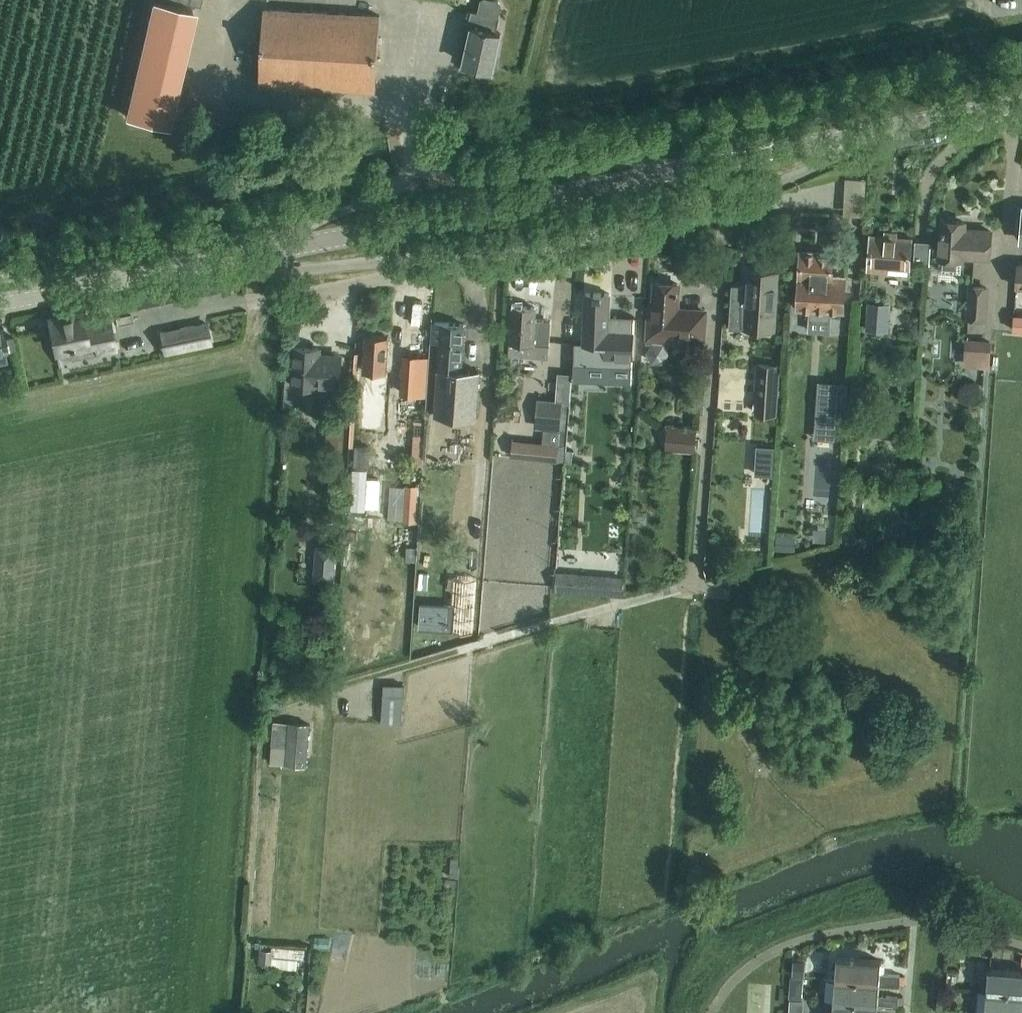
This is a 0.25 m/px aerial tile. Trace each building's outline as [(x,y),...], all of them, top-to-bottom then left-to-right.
[(192,8),(159,0),(153,0),(126,116),(165,125),(166,119),(192,8)] [(465,63),(464,69),(479,72),(480,67),(492,69),(501,31),(497,30),(503,4),(500,0),(481,0),(478,11),(472,10),(468,26),(473,27),(465,63)] [(375,89),(380,15),(264,7),(259,81),(375,89)] [(867,179),(845,178),(843,214),(865,215),(867,179)] [(942,220),(939,257),(938,271),(961,272),(962,255),(989,257),(991,230),(964,228),(965,221),(942,220)] [(868,271),(888,272),(908,274),(911,237),(897,236),(897,233),(886,232),(885,235),(871,234),(868,271)] [(931,241),(915,240),(914,265),(930,266),(931,241)] [(798,294),(798,309),(810,310),(809,332),(830,333),(831,311),(843,311),(845,278),(832,277),(833,255),(834,250),(830,250),(801,248),(800,254),(799,275),(798,294)] [(774,329),(775,311),(778,271),(747,269),(746,285),(733,284),(730,326),(774,329)] [(648,318),(647,342),(653,342),(647,352),(652,362),(663,362),(669,353),(664,343),(690,345),(690,342),(691,338),(703,339),(703,337),(705,310),(677,308),(678,284),(672,283),(655,282),(653,317),(652,319),(648,318)] [(986,288),(971,287),(969,315),(984,317),(986,288)] [(575,342),(573,380),(575,380),(632,382),(633,366),(634,328),(635,316),(609,315),(610,294),(586,293),(584,342),(575,342)] [(868,300),(866,329),(887,331),(889,301),(868,300)] [(514,307),(511,353),(548,355),(550,320),(536,319),(536,308),(514,307)] [(81,309),(48,316),(55,351),(97,343),(98,352),(114,349),(107,314),(83,319),(81,309)] [(1014,314),(1013,330),(1021,331),(1021,314),(1014,314)] [(434,323),(433,342),(440,343),(435,416),(476,418),(479,369),(461,368),(464,325),(434,323)] [(206,324),(161,333),(165,353),(210,343),(206,324)] [(367,334),(364,373),(385,374),(388,335),(367,334)] [(14,335),(6,337),(9,349),(16,347),(14,335)] [(992,340),(966,338),(964,365),(990,367),(992,340)] [(319,354),(319,349),(296,347),(294,384),(341,387),(342,356),(319,354)] [(404,353),(401,393),(427,395),(430,355),(404,353)] [(778,365),(758,363),(754,413),(775,415),(778,365)] [(537,397),(534,427),(544,428),(542,442),(566,444),(571,400),(572,373),(558,372),(556,399),(537,397)] [(816,416),(815,439),(846,440),(847,417),(847,413),(848,383),(818,381),(816,416)] [(353,401),(350,446),(355,446),(358,401),(353,401)] [(346,422),(328,420),(327,449),(330,450),(329,456),(341,457),(341,450),(344,451),(346,422)] [(667,447),(693,449),(694,428),(669,426),(667,447)] [(424,435),(414,435),(412,465),(423,466),(424,435)] [(513,439),(511,457),(564,462),(564,461),(566,450),(566,444),(542,442),(513,439)] [(355,445),(354,465),(370,466),(371,446),(355,445)] [(772,476),(774,447),(757,445),(755,474),(772,476)] [(566,450),(564,461),(572,462),(573,450),(566,450)] [(353,469),(351,509),(366,510),(366,507),(367,478),(367,470),(353,469)] [(367,478),(366,507),(379,508),(380,479),(367,478)] [(404,519),(404,522),(419,523),(421,486),(406,485),(406,487),(406,489),(404,519)] [(390,486),(388,518),(404,519),(406,489),(406,487),(390,486)] [(646,512),(635,511),(634,518),(646,519),(646,512)] [(826,527),(814,527),(814,542),(826,542),(826,527)] [(795,535),(776,535),(776,551),(795,551),(795,535)] [(316,545),(314,580),(334,582),(337,547),(316,545)] [(408,546),(407,560),(417,561),(418,547),(408,546)] [(763,556),(751,555),(751,564),(763,565),(763,556)] [(556,571),(554,590),(594,593),(595,574),(556,571)] [(595,574),(594,593),(622,595),(623,576),(595,574)] [(422,604),(421,627),(474,630),(477,578),(454,576),(452,606),(422,604)] [(403,685),(384,684),(382,722),(401,723),(403,685)] [(307,766),(310,723),(289,722),(274,721),(272,745),(287,746),(285,764),(307,766)] [(272,745),(271,763),(285,764),(287,746),(272,745)] [(451,858),(450,876),(459,877),(460,865),(459,865),(459,858),(451,858)] [(332,938),(315,938),(315,948),(331,948),(332,938)] [(273,951),(260,950),(259,964),(272,965),(272,967),(298,969),(299,959),(306,960),(306,949),(274,947),(273,951)] [(836,957),(834,979),(879,983),(879,984),(905,986),(906,975),(879,973),(880,961),(836,957)] [(807,962),(796,962),(795,976),(806,976),(807,962)] [(448,965),(439,964),(438,976),(448,977),(448,965)] [(986,991),(1021,994),(1021,972),(988,969),(986,991)] [(794,978),(793,998),(805,999),(807,979),(794,978)] [(834,979),(833,1002),(878,1005),(877,1006),(897,1008),(904,1008),(905,997),(878,995),(878,984),(879,984),(879,983),(834,979)] [(984,1012),(1021,1012),(1021,994),(986,991),(984,1012)] [(792,1012),(804,1012),(805,1001),(793,1000),(792,1012)] [(832,1012),(876,1012),(877,1006),(878,1005),(833,1002),(832,1012)]
